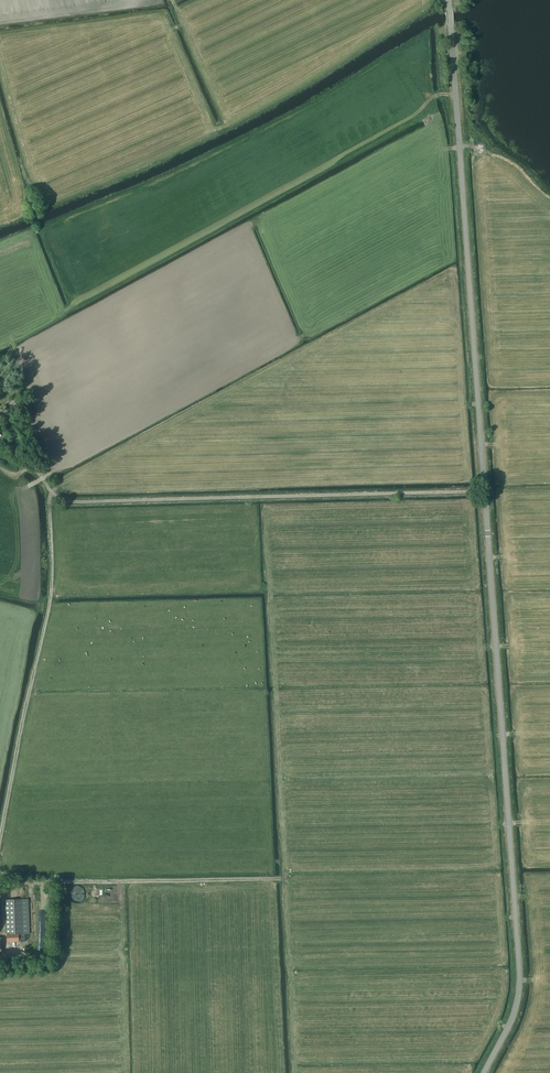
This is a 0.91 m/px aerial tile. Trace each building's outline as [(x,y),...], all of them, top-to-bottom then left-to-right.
[(23,409),(18,400),(13,402),(18,412),(23,409)] [(85,896),(85,894),(85,893),(85,891),(84,890),(84,889),(83,888),(82,887),(80,886),(79,886),(78,885),(76,885),(75,885),(74,886),(72,886),(71,887),(70,888),(69,889),(69,890),(68,891),(68,893),(68,894),(68,896),(68,897),(69,898),(70,899),(71,900),(72,901),(73,902),(74,902),(76,903),(77,903),(78,902),(80,902),(81,901),(82,900),(83,899),(84,898),(84,897),(85,896)] [(29,933),(28,899),(5,899),(6,941),(25,941),(24,933),(29,933)]
